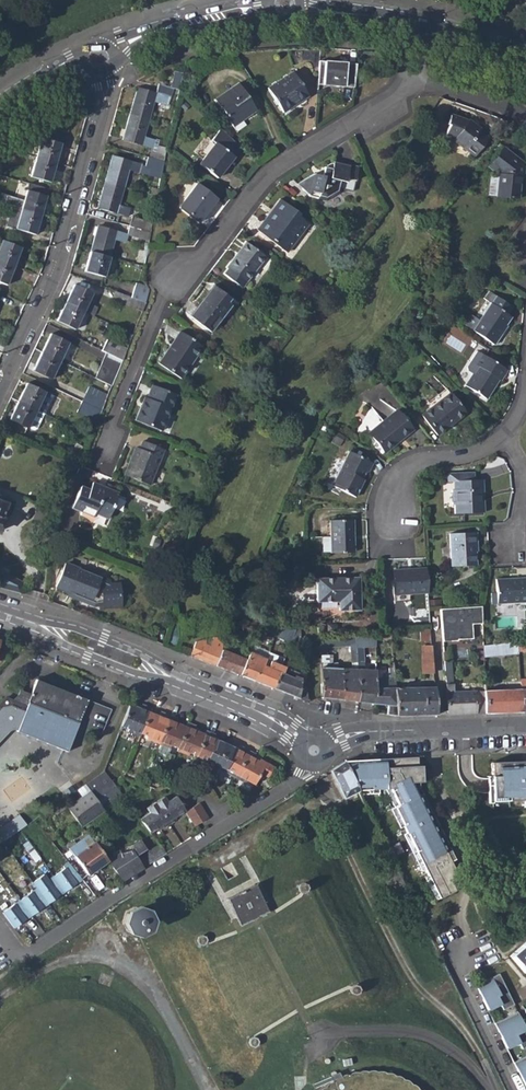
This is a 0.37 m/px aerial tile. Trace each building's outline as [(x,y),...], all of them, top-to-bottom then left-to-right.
[(323,85),(355,86),(356,63),(324,62),(323,85)] [(268,88),(283,113),(295,105),(294,103),(307,94),(293,72),(268,88)] [(129,114),(148,119),(153,101),(165,104),(167,96),(170,97),(172,88),(157,84),(155,93),(139,88),(135,100),(133,100),(129,114)] [(256,113),(247,99),(244,102),(241,97),(244,95),(237,84),(214,100),(232,129),(256,113)] [(454,137),(475,154),(489,136),(480,128),(481,127),(470,117),(452,112),(448,122),(450,122),(447,131),(456,135),(454,137)] [(124,140),(152,147),(154,140),(142,137),(148,119),(129,114),(126,127),(128,128),(124,140)] [(36,157),(56,163),(62,143),(64,143),(67,135),(51,130),(48,139),(42,137),(36,157)] [(202,166),(220,180),(237,158),(243,150),(223,131),(213,141),(218,146),(202,166)] [(496,193),(518,195),(520,174),(524,175),(525,162),(503,145),(489,164),(498,171),(496,193)] [(151,151),(149,158),(163,162),(166,149),(157,146),(156,153),(151,151)] [(31,176),(51,182),(56,163),(36,157),(31,176)] [(104,182),(124,188),(129,170),(139,173),(141,166),(114,158),(111,170),(108,169),(104,182)] [(148,175),(160,178),(163,162),(149,158),(148,158),(145,167),(150,168),(148,175)] [(309,200),(329,204),(341,196),(343,186),(348,187),(349,183),(358,185),(361,172),(352,170),(352,168),(336,163),(335,166),(333,166),(328,169),(328,171),(325,170),(323,180),(315,177),(299,188),(309,200)] [(100,209),(127,216),(129,209),(119,206),(124,188),(104,182),(100,196),(103,197),(100,209)] [(182,210),(201,225),(220,202),(199,185),(187,201),(188,202),(182,210)] [(0,190),(0,191),(0,204),(4,205),(7,195),(9,196),(10,193),(1,190),(0,190)] [(21,210),(42,216),(47,196),(27,190),(24,200),(9,196),(7,195),(4,205),(13,208),(21,210)] [(259,234),(288,257),(308,229),(299,221),(301,219),(282,204),(259,234)] [(7,227),(36,235),(42,216),(21,210),(13,208),(7,227)] [(134,228),(150,232),(151,224),(132,218),(129,226),(134,228)] [(89,251),(109,257),(113,238),(124,241),(126,234),(99,226),(95,239),(93,238),(89,251)] [(150,232),(134,228),(132,235),(149,240),(150,232)] [(14,266),(21,248),(1,241),(0,243),(0,261),(14,266)] [(134,264),(144,266),(147,251),(148,244),(140,242),(134,264)] [(226,279),(243,292),(267,261),(248,247),(228,272),(229,273),(226,279)] [(84,271),(103,276),(109,257),(89,251),(84,271)] [(7,285),(14,266),(0,261),(0,283),(7,285)] [(73,285),(65,304),(83,312),(92,293),(73,285)] [(136,286),(132,298),(146,304),(149,297),(147,289),(136,286)] [(474,329),(495,342),(503,330),(502,329),(511,314),(506,311),(512,303),(489,289),(484,297),(491,302),(474,329)] [(192,320),(209,334),(221,319),(224,321),(232,310),(228,307),(231,303),(214,290),(203,303),(204,304),(192,320)] [(111,300),(143,313),(146,304),(132,298),(115,292),(111,300)] [(55,322),(74,331),(83,312),(65,304),(65,303),(55,322)] [(41,352),(60,361),(68,341),(49,333),(41,352)] [(158,366),(181,382),(203,351),(180,335),(158,366)] [(106,353),(122,361),(127,351),(106,341),(101,350),(106,353)] [(507,368),(477,349),(467,364),(467,368),(472,371),(465,383),(485,397),(498,377),(500,378),(507,368)] [(32,370),(51,379),(60,361),(41,352),(32,370)] [(122,361),(106,353),(95,377),(112,386),(122,361)] [(17,401),(36,409),(44,392),(45,391),(26,382),(17,401)] [(419,410),(438,433),(465,411),(446,387),(419,410)] [(108,395),(92,388),(84,402),(101,410),(108,395)] [(135,423),(162,434),(177,399),(152,388),(146,402),(144,401),(135,423)] [(52,396),(44,392),(36,409),(44,413),(52,396)] [(28,428),(28,427),(36,409),(17,401),(9,419),(28,428)] [(77,410),(97,420),(101,410),(84,402),(81,401),(77,410)] [(370,428),(384,449),(414,428),(399,408),(370,428)] [(44,413),(36,409),(28,427),(36,430),(44,413)] [(80,440),(88,443),(90,436),(84,433),(80,440)] [(69,456),(80,461),(86,448),(75,443),(69,456)] [(125,476),(149,487),(163,452),(143,443),(139,451),(136,450),(125,476)] [(333,485),(357,495),(361,485),(359,484),(366,470),(368,471),(372,461),(349,450),(333,485)] [(451,507),(452,516),(482,514),(480,482),(472,482),(472,474),(445,475),(445,484),(453,483),(454,492),(448,492),(449,507),(451,507)] [(91,518),(92,515),(94,512),(107,517),(116,495),(90,484),(86,491),(78,488),(69,509),(91,518)] [(105,521),(107,517),(94,512),(92,515),(105,521)] [(325,536),(325,554),(357,553),(356,520),(332,521),(332,536),(325,536)] [(476,566),(475,554),(474,544),(477,544),(476,534),(449,536),(451,567),(476,566)] [(65,565),(56,587),(69,592),(74,594),(72,597),(96,607),(103,605),(104,610),(122,607),(120,594),(117,594),(116,586),(108,586),(107,582),(97,578),(96,580),(77,572),(78,570),(65,565)] [(393,571),(394,595),(428,592),(426,569),(393,571)] [(97,578),(78,570),(77,572),(96,580),(97,578)] [(21,593),(24,580),(0,574),(0,588),(21,593)] [(341,601),(342,611),(363,610),(363,577),(320,578),(321,602),(341,601)] [(497,604),(525,603),(525,578),(496,580),(497,593),(497,604)] [(67,596),(69,592),(56,587),(54,591),(67,596)] [(481,606),(440,608),(441,617),(443,641),(473,639),(472,624),(482,623),(481,606)] [(272,631),(275,630),(286,630),(286,622),(271,625),(272,631)] [(274,637),(290,643),(295,629),(286,630),(275,630),(274,637)] [(288,649),(294,651),(298,641),(298,639),(301,638),(299,629),(295,629),(290,643),(288,649)] [(421,631),(421,642),(432,641),(431,630),(421,631)] [(359,702),(376,705),(377,687),(376,662),(364,662),(363,646),(376,645),(376,634),(355,635),(356,659),(357,668),(359,702)] [(190,655),(216,666),(225,641),(214,637),(211,643),(203,640),(195,641),(190,655)] [(216,666),(240,675),(251,648),(244,645),(239,655),(229,651),(231,645),(225,641),(216,666)] [(254,641),(251,648),(268,654),(270,647),(254,641)] [(484,669),(484,681),(490,681),(490,656),(519,655),(519,653),(518,644),(483,645),(483,650),(484,660),(484,669)] [(266,660),(268,654),(251,648),(240,675),(261,683),(266,667),(264,666),(266,660)] [(422,655),(423,672),(425,673),(434,673),(433,654),(424,654),(422,655)] [(359,702),(357,668),(337,669),(337,663),(331,663),(331,655),(319,656),(321,697),(359,702)] [(282,666),(266,660),(264,666),(266,667),(261,683),(273,688),(279,673),(283,674),(286,668),(282,666)] [(305,675),(286,668),(283,674),(279,673),(273,688),(305,701),(308,700),(305,675)] [(445,670),(448,715),(485,713),(484,691),(475,692),(475,683),(453,684),(453,679),(451,679),(451,670),(445,670)] [(376,705),(397,708),(396,689),(395,676),(394,672),(390,672),(390,678),(384,678),(385,688),(377,687),(376,705)] [(56,747),(55,748),(66,752),(81,715),(92,720),(94,714),(106,719),(109,711),(36,681),(25,707),(5,697),(0,703),(0,740),(8,733),(13,731),(56,747)] [(398,717),(438,715),(436,687),(396,689),(397,708),(398,717)] [(522,690),(522,689),(484,691),(485,713),(523,712),(522,690)] [(243,778),(251,783),(258,772),(266,776),(272,765),(259,758),(260,756),(239,745),(237,750),(213,739),(214,734),(205,731),(203,735),(193,731),(194,726),(186,723),(184,727),(175,724),(177,719),(159,712),(157,717),(148,713),(150,709),(140,705),(139,710),(129,706),(120,728),(127,731),(127,733),(138,738),(139,736),(145,738),(144,740),(168,749),(169,747),(176,749),(175,752),(187,756),(187,754),(195,757),(194,760),(205,764),(206,761),(214,765),(220,769),(219,771),(230,777),(232,775),(242,781),(243,778)] [(416,757),(343,762),(357,791),(389,789),(397,806),(393,808),(439,899),(454,891),(451,885),(459,881),(450,862),(446,855),(450,853),(418,787),(416,757)] [(329,771),(343,798),(357,791),(343,762),(329,771)] [(490,763),(490,776),(492,802),(508,801),(524,801),(525,801),(525,766),(523,766),(522,762),(490,763)] [(82,827),(104,811),(95,799),(102,794),(101,792),(106,791),(109,801),(119,800),(123,797),(103,772),(78,789),(77,791),(81,797),(66,808),(82,827)] [(140,819),(151,832),(162,825),(164,828),(174,821),(173,818),(184,810),(175,796),(167,801),(163,797),(146,808),(150,813),(140,819)] [(44,822),(66,808),(61,801),(39,816),(44,822)] [(187,813),(195,826),(209,817),(199,803),(188,811),(187,813)] [(364,822),(375,844),(382,840),(371,818),(364,822)] [(67,863),(81,881),(108,860),(88,834),(68,849),(70,852),(62,858),(67,863)] [(123,881),(144,867),(136,855),(146,848),(140,840),(133,844),(132,849),(129,851),(120,852),(121,856),(117,858),(115,855),(108,861),(123,881)] [(374,844),(385,866),(393,862),(382,840),(375,844),(374,844)] [(143,855),(149,864),(166,853),(160,845),(143,855)] [(384,867),(390,880),(399,875),(393,862),(385,866),(384,867)] [(14,931),(20,926),(20,923),(27,919),(29,920),(81,881),(67,863),(62,867),(63,870),(47,881),(43,876),(33,884),(36,890),(2,915),(14,931)] [(297,892),(301,893),(305,892),(305,888),(304,884),(300,883),(297,885),(295,888),(297,892)] [(225,899),(238,926),(265,912),(252,885),(225,899)] [(126,930),(135,933),(143,929),(146,920),(142,913),(133,909),(125,914),(122,922),(126,930)] [(197,943),(200,945),(204,943),(205,939),(203,936),(200,934),(196,936),(195,939),(197,943)] [(524,973),(525,971),(525,942),(509,957),(524,973)] [(497,974),(474,985),(486,1010),(499,1004),(502,1010),(512,1005),(497,974)] [(349,992),(353,993),(356,991),(357,987),(356,984),(352,983),(348,984),(347,988),(349,992)] [(493,1023),(505,1048),(518,1042),(521,1049),(525,1047),(525,1033),(516,1012),(493,1023)] [(249,1044),(252,1045),(255,1044),(257,1040),(255,1037),(251,1035),(248,1037),(247,1040),(249,1044)] [(512,1063),(524,1087),(525,1087),(525,1056),(512,1063)] [(417,1086),(404,1077),(390,1071),(375,1068),(360,1069),(344,1073),(329,1081),(318,1089),(421,1089),(417,1086)]
